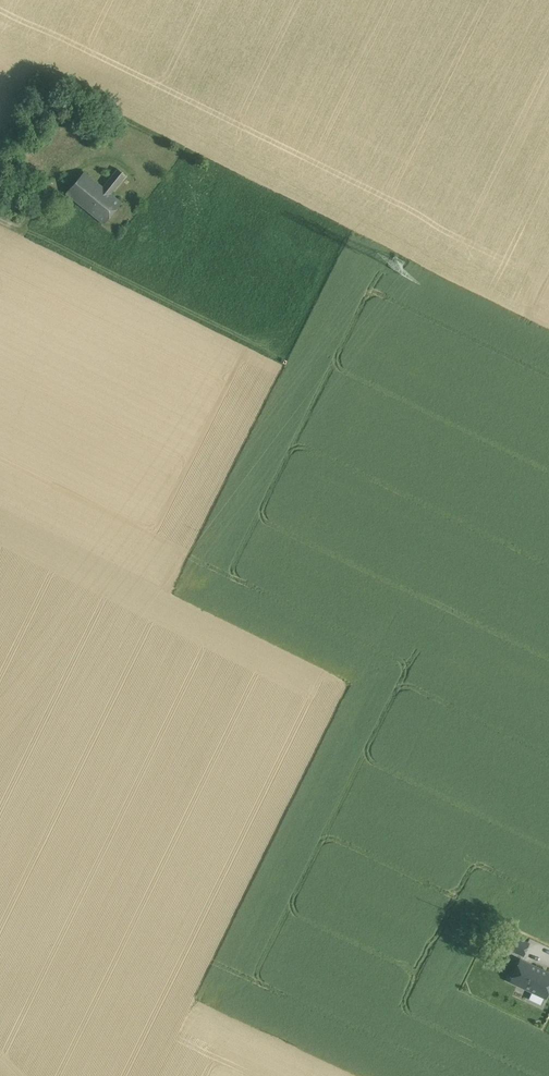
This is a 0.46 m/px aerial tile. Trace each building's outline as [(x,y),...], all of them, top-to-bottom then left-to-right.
[(118,168),(103,187),(106,189),(110,193),(125,175),(118,168)] [(103,187),(84,171),(65,193),(88,211),(106,189),(103,187)] [(106,189),(88,211),(103,224),(121,202),(110,193),(106,189)] [(528,940),(510,933),(505,946),(523,953),(528,940)] [(510,980),(545,997),(548,989),(548,973),(520,959),(510,980)]
